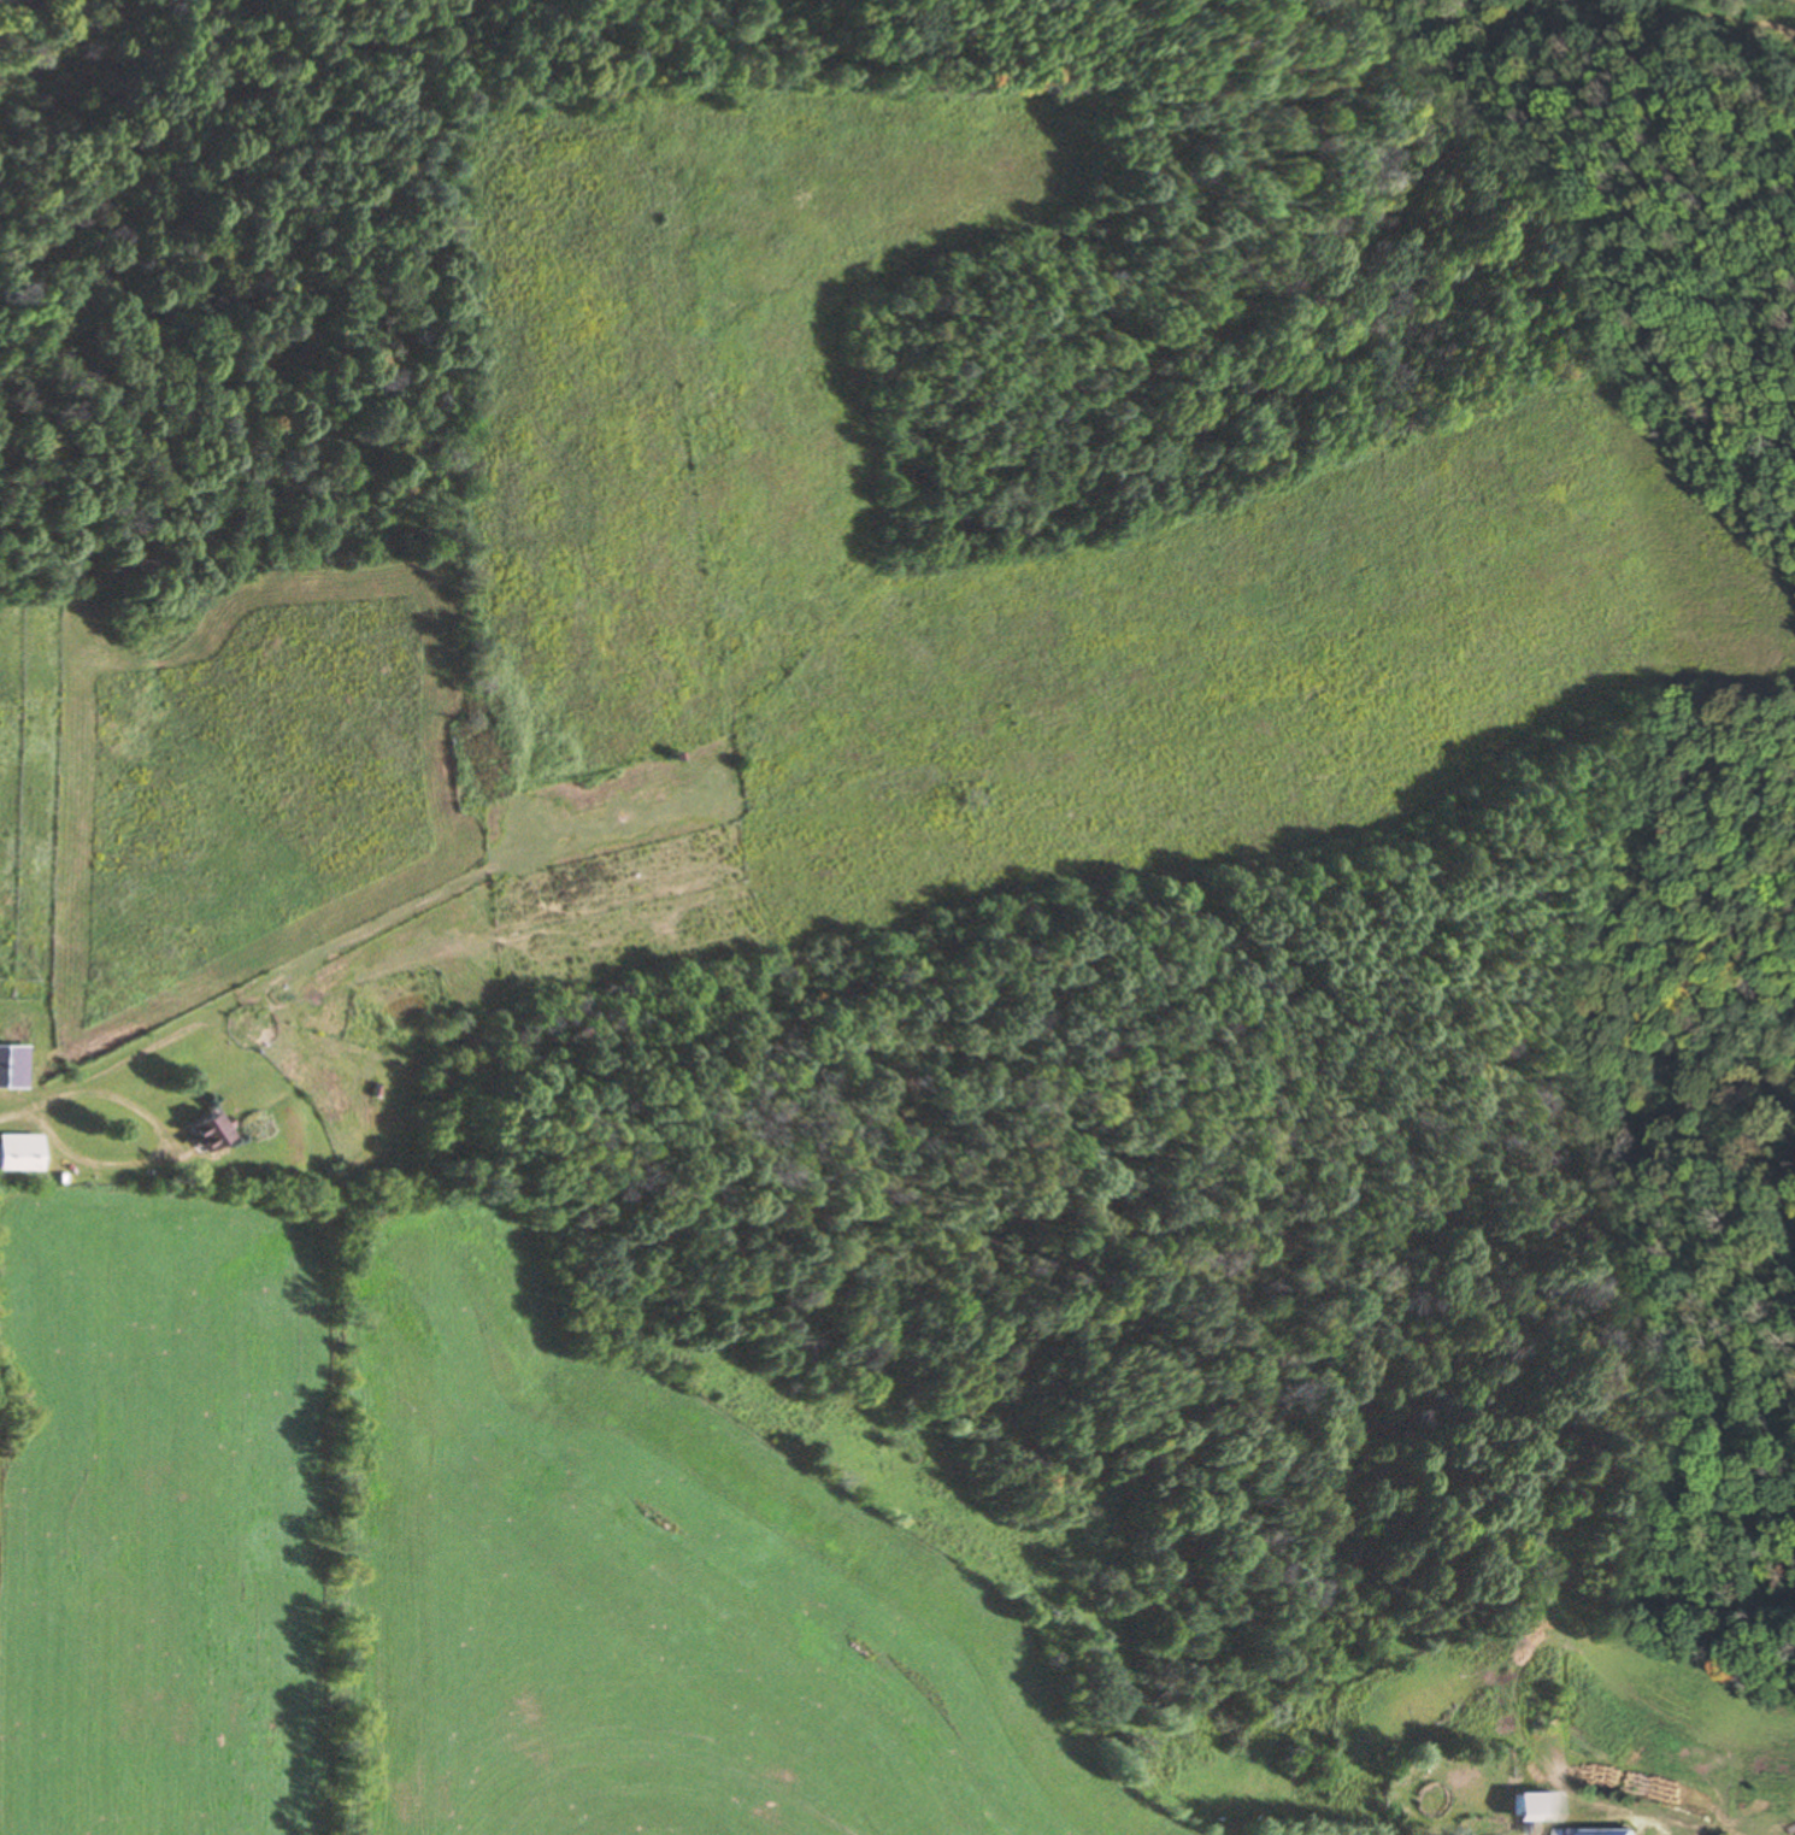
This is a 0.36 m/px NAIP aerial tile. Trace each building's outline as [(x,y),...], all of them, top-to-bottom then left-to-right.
[(22,1045),(0,1045),(0,1089),(22,1089),(22,1045)] [(182,1127),(197,1154),(222,1141),(208,1113),(182,1127)] [(0,1135),(0,1172),(36,1172),(36,1135),(0,1135)] [(1510,1794),(1510,1823),(1550,1823),(1550,1794),(1510,1794)]
